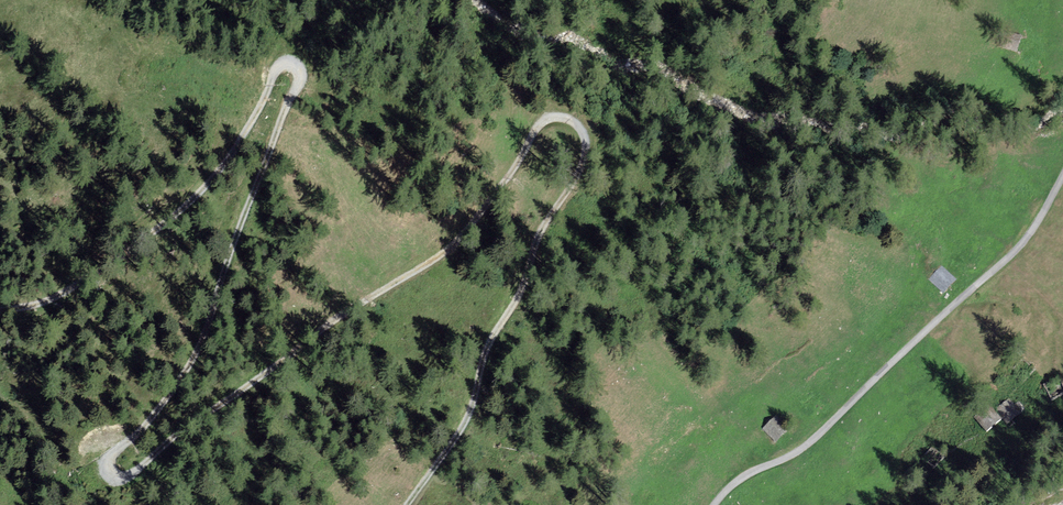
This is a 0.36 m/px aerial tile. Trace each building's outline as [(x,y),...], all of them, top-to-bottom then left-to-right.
[(1022,35),(1004,29),(999,46),(1017,52),(1022,35)] [(944,293),(956,279),(941,265),(928,279),(944,293)] [(1035,369),(1024,359),(1014,369),(1026,379),(1035,369)] [(1045,384),(1052,399),(1062,394),(1062,382),(1060,377),(1045,384)] [(995,410),(1008,424),(1021,412),(1009,398),(995,410)] [(986,431),(1001,418),(989,404),(974,416),(986,431)] [(763,428),(775,442),(789,430),(776,416),(763,428)] [(945,456),(932,445),(922,457),(935,468),(945,456)]
